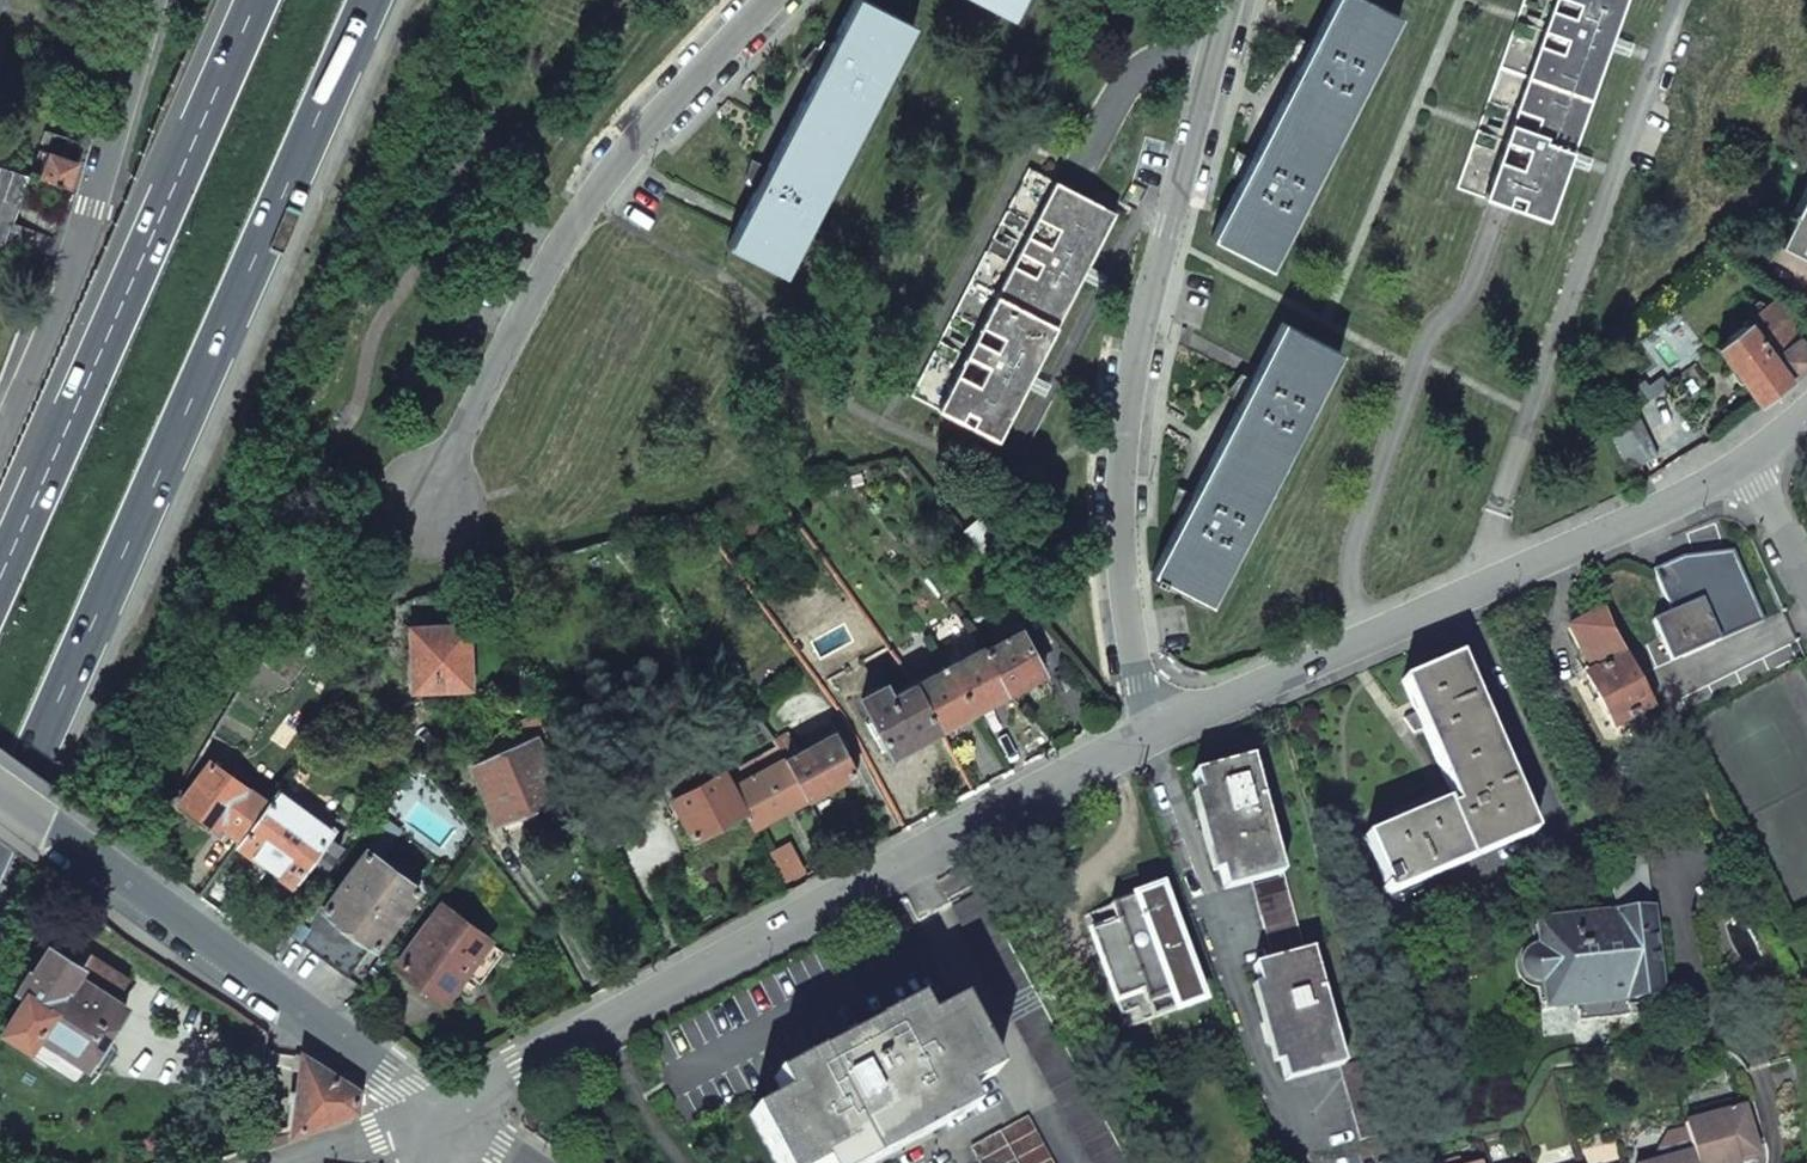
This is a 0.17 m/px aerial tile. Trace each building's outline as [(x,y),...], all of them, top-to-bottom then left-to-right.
[(783,276),(913,26),(863,0),(854,0),(825,55),(815,49),(803,65),(816,71),(765,172),(751,165),(746,183),(757,188),(726,246),(783,276)] [(1010,19),(1020,0),(973,0),(1010,19)] [(1268,268),(1398,17),(1363,0),(1334,0),(1310,47),(1300,41),(1288,56),(1302,63),(1250,164),(1236,157),(1231,174),(1241,180),(1214,240),(1268,268)] [(1544,27),(1482,198),(1505,206),(1547,221),(1570,157),(1610,44),(1626,0),(1553,0),(1544,27)] [(43,131),(29,175),(30,176),(69,189),(84,144),(43,131)] [(30,176),(29,175),(0,166),(0,262),(30,176)] [(909,396),(997,441),(1115,213),(1027,168),(909,396)] [(1786,250),(1806,260),(1806,209),(1786,250)] [(1716,348),(1758,405),(1806,369),(1806,349),(1771,302),(1765,307),(1757,303),(1748,309),(1750,318),(1743,324),(1745,326),(1716,348)] [(1163,579),(1209,603),(1234,556),(1339,353),(1282,324),(1251,381),(1241,376),(1229,391),(1242,399),(1191,499),(1177,492),(1172,510),(1182,516),(1152,574),(1154,575),(1152,580),(1161,584),(1163,579)] [(1657,456),(1639,418),(1608,437),(1625,475),(1630,472),(1640,466),(1657,456)] [(1640,466),(1630,472),(1637,487),(1647,480),(1640,466)] [(965,530),(987,557),(1011,538),(987,511),(965,530)] [(1652,571),(1671,613),(1652,621),(1670,663),(1763,622),(1732,552),(1728,552),(1728,551),(1681,557),(1661,565),(1660,565),(1652,571)] [(1583,678),(1612,730),(1652,708),(1610,631),(1603,611),(1567,630),(1590,674),(1583,678)] [(408,627),(411,692),(471,690),(468,625),(408,627)] [(1020,631),(984,651),(1007,693),(1042,674),(1020,631)] [(982,648),(948,666),(972,711),(1007,693),(984,651),(982,648)] [(1389,895),(1534,833),(1459,657),(1401,682),(1415,714),(1409,716),(1402,720),(1413,734),(1422,730),(1446,787),(1438,791),(1392,811),(1395,816),(1398,823),(1364,838),(1386,888),(1382,889),(1385,895),(1388,894),(1389,895)] [(948,666),(914,684),(938,729),(972,711),(948,666)] [(885,686),(861,698),(890,755),(938,729),(914,684),(890,697),(885,686)] [(500,732),(509,749),(533,739),(537,747),(557,739),(540,709),(500,732)] [(500,732),(466,752),(471,766),(509,749),(500,732)] [(788,733),(773,740),(785,758),(807,799),(855,774),(833,733),(798,752),(788,733)] [(509,749),(471,766),(497,823),(558,795),(537,747),(533,739),(509,749)] [(741,812),(751,829),(755,827),(807,799),(785,758),(773,740),(721,769),(719,769),(741,812)] [(721,769),(708,745),(683,758),(689,770),(662,784),(691,838),(741,812),(719,769),(721,769)] [(1192,775),(1224,890),(1251,883),(1281,875),(1250,759),(1192,775)] [(208,761),(178,802),(222,834),(226,830),(239,839),(267,803),(208,761)] [(267,803),(239,839),(235,844),(290,885),(332,830),(277,789),(267,803)] [(1608,846),(1615,909),(1650,906),(1643,841),(1613,844),(1608,846)] [(365,849),(323,906),(321,908),(370,944),(374,947),(418,888),(365,849)] [(1251,883),(1272,960),(1304,952),(1282,874),(1281,875),(1251,883)] [(1083,916),(1126,1030),(1202,1001),(1159,888),(1083,916)] [(1092,1162),(1129,1162),(980,892),(952,907),(1092,1162)] [(313,898),(287,933),(346,978),(370,944),(321,908),(323,906),(313,898)] [(440,907),(397,965),(444,999),(487,941),(440,907)] [(1543,983),(1545,1007),(1574,1004),(1625,999),(1659,995),(1651,911),(1536,923),(1539,948),(1534,948),(1531,949),(1526,953),(1526,954),(1521,959),(1521,962),(1521,970),(1522,974),(1526,978),(1530,981),(1537,983),(1543,983)] [(28,970),(16,989),(24,994),(0,1029),(28,1047),(30,1046),(76,1075),(83,1064),(87,1067),(88,1066),(97,1070),(114,1047),(104,1040),(112,1028),(109,1027),(122,1006),(116,1002),(122,992),(120,991),(128,980),(84,951),(76,964),(47,946),(30,972),(28,970)] [(1253,966),(1284,1081),(1339,1066),(1342,1065),(1310,950),(1304,952),(1272,960),(1253,966)] [(1625,999),(1574,1004),(1576,1024),(1627,1019),(1625,999)] [(973,1110),(963,1092),(996,1074),(958,1004),(925,1021),(920,1012),(879,1034),(875,1027),(815,1059),(819,1066),(777,1088),(782,1098),(749,1116),(775,1162),(875,1162),(973,1110)] [(358,1091),(302,1055),(297,1091),(291,1135),(355,1111),(358,1091)] [(1339,1066),(1359,1141),(1393,1132),(1372,1057),(1342,1065),(1339,1066)] [(291,1135),(297,1091),(290,1090),(283,1137),(291,1135)] [(1738,1100),(1694,1111),(1696,1120),(1698,1120),(1740,1109),(1738,1100)] [(1698,1120),(1696,1120),(1684,1123),(1690,1146),(1692,1155),(1695,1162),(1739,1162),(1738,1160),(1757,1155),(1743,1108),(1740,1109),(1698,1120)] [(979,1162),(1051,1162),(1026,1117),(971,1148),(979,1162)] [(1692,1155),(1690,1146),(1645,1158),(1646,1162),(1661,1162),(1692,1155)] [(1692,1155),(1661,1162),(1695,1162),(1692,1155)]
